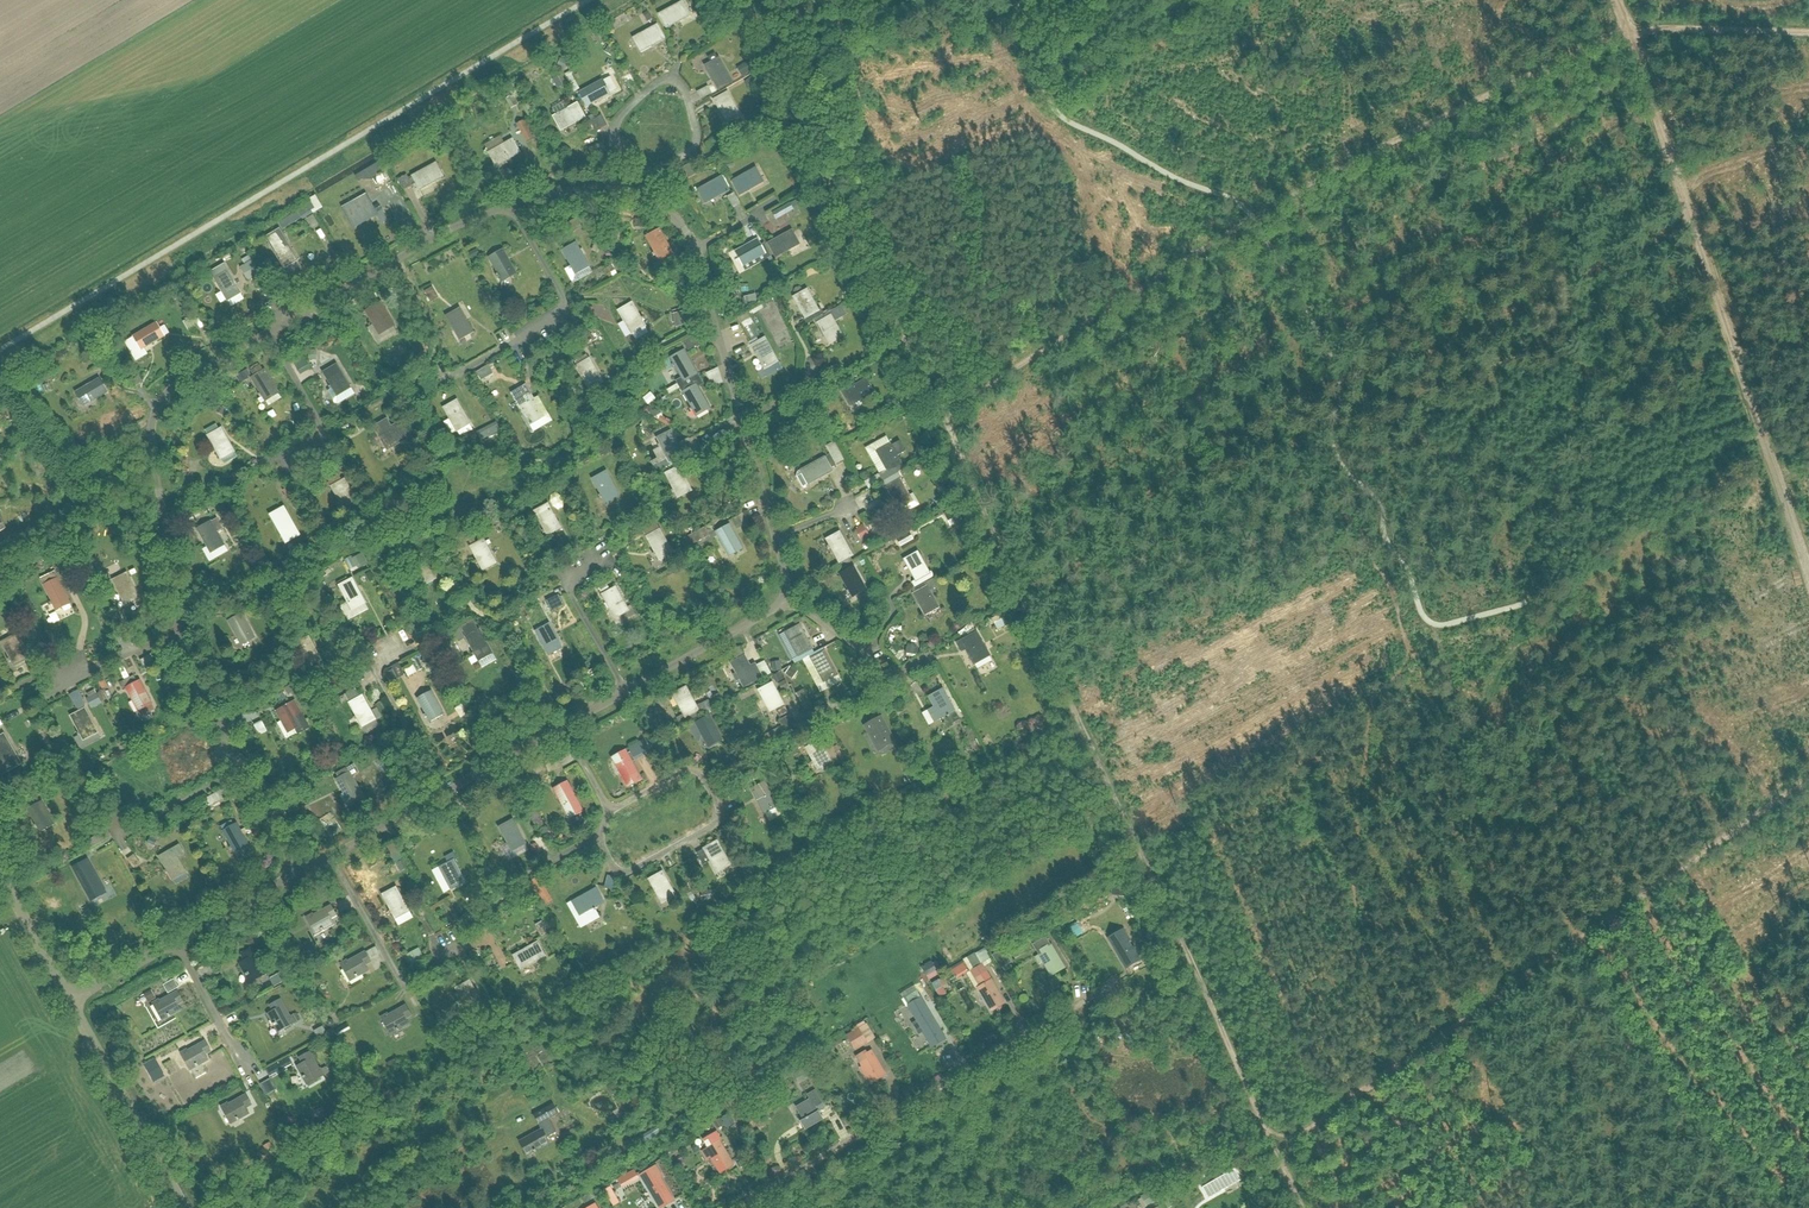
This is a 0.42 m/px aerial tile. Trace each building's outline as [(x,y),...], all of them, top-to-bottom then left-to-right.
[(667,28),(689,15),(682,3),(660,15),(667,28)] [(641,52),(664,40),(657,27),(634,40),(641,52)] [(718,90),(731,82),(719,60),(706,67),(718,90)] [(587,107),(610,95),(602,82),(580,94),(587,107)] [(704,95),(706,102),(717,98),(715,92),(704,95)] [(727,123),(740,116),(728,94),(715,101),(727,123)] [(561,131),(584,118),(577,105),(554,118),(561,131)] [(599,123),(605,130),(611,125),(604,118),(599,123)] [(497,167),(520,153),(513,141),(490,154),(497,167)] [(420,190),(444,177),(437,164),(413,177),(420,190)] [(694,167),(687,172),(695,183),(702,178),(694,167)] [(740,195),(762,182),(755,170),(733,182),(740,195)] [(706,204),(729,191),(722,178),(698,191),(706,204)] [(424,191),(429,199),(441,191),(436,184),(424,191)] [(353,196),(358,207),(364,204),(360,193),(353,196)] [(738,197),(733,200),(739,209),(744,205),(738,197)] [(724,201),(712,206),(714,212),(726,207),(724,201)] [(354,227),(376,215),(370,202),(347,215),(354,227)] [(288,232),(308,223),(301,210),(282,220),(288,232)] [(579,219),(568,226),(573,235),(584,228),(579,219)] [(660,261),(673,254),(660,231),(647,238),(655,253),(652,254),(654,257),(657,256),(660,261)] [(776,257),(799,244),(792,232),(769,245),(776,257)] [(285,269),(298,261),(284,238),(271,246),(285,269)] [(742,266),(765,254),(758,241),(735,254),(742,266)] [(577,274),(590,267),(577,244),(563,252),(572,267),(569,268),(571,271),(574,269),(577,274)] [(504,281),(517,274),(503,251),(490,259),(499,274),(497,275),(498,277),(501,276),(504,281)] [(228,301),(241,294),(228,271),(215,278),(228,301)] [(815,319),(823,315),(820,309),(818,310),(813,300),(807,290),(803,292),(799,295),(799,296),(800,298),(798,299),(795,300),(800,310),(805,319),(808,317),(810,316),(813,320),(815,319)] [(381,334),(394,327),(380,304),(368,312),(381,334)] [(642,322),(645,321),(643,318),(641,319),(632,304),(619,312),(632,334),(645,327),(642,322)] [(460,340),(473,333),(460,310),(447,317),(460,340)] [(680,328),(692,326),(689,312),(678,315),(680,328)] [(826,319),(823,315),(815,319),(822,331),(828,342),(830,340),(833,339),(835,341),(839,339),(843,337),(837,326),(831,316),(828,317),(826,319)] [(407,318),(405,330),(419,332),(420,320),(407,318)] [(749,326),(755,341),(762,338),(755,323),(749,326)] [(142,350),(164,337),(157,324),(134,337),(142,350)] [(765,369),(777,362),(765,340),(752,347),(765,369)] [(700,379),(685,351),(672,358),(675,364),(672,365),(674,368),(676,366),(682,377),(676,381),(681,389),(700,379)] [(590,389),(603,382),(590,360),(577,367),(590,389)] [(266,401),(279,393),(265,371),(264,372),(260,366),(259,367),(258,364),(251,369),(252,371),(251,372),(254,376),(251,378),(261,394),(259,396),(260,398),(263,397),(266,401)] [(338,396),(351,388),(337,365),(324,373),(332,386),(330,387),(331,390),(334,389),(338,396)] [(497,365),(488,368),(493,385),(502,382),(497,365)] [(305,376),(306,382),(315,380),(314,374),(305,376)] [(85,406),(107,393),(100,379),(77,393),(85,406)] [(703,384),(700,379),(681,389),(692,408),(689,409),(691,412),(694,411),(697,416),(710,408),(697,387),(703,384)] [(850,406),(873,394),(866,381),(843,394),(850,406)] [(544,417),(530,394),(528,396),(524,389),(515,394),(519,401),(517,402),(531,425),(544,417)] [(648,395),(644,398),(648,404),(653,400),(648,395)] [(457,431),(470,424),(457,402),(445,409),(457,431)] [(388,451),(410,437),(401,422),(392,428),(387,420),(374,428),(388,451)] [(222,460),(235,452),(222,429),(209,437),(222,460)] [(669,462),(683,456),(671,432),(658,439),(661,444),(658,446),(659,449),(662,447),(669,462)] [(839,443),(831,447),(840,466),(848,462),(839,443)] [(901,471),(905,469),(902,465),(896,455),(890,445),(884,449),(877,452),(883,462),(888,472),(884,474),(880,476),(884,482),(893,476),(898,473),(901,471)] [(830,454),(797,473),(796,477),(802,488),(832,471),(831,469),(837,466),(830,454)] [(678,498),(691,491),(680,468),(666,475),(674,490),(671,491),(673,494),(676,493),(678,498)] [(607,503),(620,496),(607,473),(593,480),(602,495),(599,497),(601,499),(604,497),(607,503)] [(899,479),(901,478),(898,473),(893,476),(884,482),(886,486),(892,496),(897,506),(904,502),(910,499),(905,489),(899,479)] [(922,475),(916,478),(921,488),(926,486),(922,475)] [(344,507),(357,500),(345,480),(332,487),(344,507)] [(548,535),(561,528),(548,505),(535,512),(545,530),(543,531),(544,534),(547,532),(548,535)] [(287,543),(299,536),(286,513),(273,521),(282,535),(279,537),(281,540),(284,538),(287,543)] [(212,552),(225,545),(211,522),(198,530),(207,546),(205,547),(206,549),(209,548),(212,552)] [(729,556),(742,549),(729,526),(716,533),(729,556)] [(660,561),(673,554),(660,530),(647,538),(655,553),(653,554),(655,557),(657,556),(660,561)] [(869,531),(860,533),(863,546),(872,544),(869,531)] [(839,564),(853,557),(839,533),(826,540),(830,546),(827,547),(828,550),(831,549),(839,564)] [(532,534),(528,541),(536,546),(540,539),(532,534)] [(484,570),(497,563),(484,540),(471,547),(478,560),(475,561),(477,564),(480,563),(484,570)] [(916,582),(929,574),(917,553),(904,561),(916,582)] [(427,584),(440,576),(427,554),(414,561),(423,576),(420,577),(422,580),(424,579),(427,584)] [(853,598),(866,590),(853,567),(840,575),(849,590),(846,591),(848,594),(850,593),(853,598)] [(125,604),(138,598),(127,575),(114,581),(125,604)] [(58,610),(71,603),(59,580),(56,581),(54,577),(50,579),(52,583),(45,586),(53,602),(51,603),(52,606),(55,605),(58,610)] [(353,610),(366,602),(353,579),(340,587),(348,602),(345,603),(346,606),(350,604),(353,610)] [(914,595),(920,605),(919,605),(923,613),(931,609),(933,611),(939,608),(929,591),(936,587),(932,580),(925,584),(924,583),(913,589),(916,594),(914,595)] [(616,618),(629,611),(616,588),(603,595),(616,618)] [(242,645),(256,637),(243,614),(229,622),(242,645)] [(480,661),(493,654),(481,630),(479,631),(473,621),(461,627),(475,653),(473,654),(474,657),(477,655),(480,661)] [(548,655),(562,648),(549,625),(536,632),(548,655)] [(1004,636),(1014,633),(1011,625),(1002,629),(1004,636)] [(799,656),(812,649),(800,626),(787,633),(790,638),(787,640),(789,643),(791,641),(799,656)] [(974,663),(989,655),(976,631),(957,641),(961,649),(965,646),(974,663)] [(16,667),(29,659),(16,636),(2,643),(11,658),(8,660),(10,663),(13,661),(16,667)] [(309,668),(322,661),(310,637),(296,644),(304,660),(301,661),(303,664),(306,662),(309,668)] [(824,682),(837,675),(825,652),(811,659),(824,682)] [(756,663),(751,665),(745,655),(730,663),(735,674),(733,675),(736,682),(739,681),(743,689),(764,677),(756,663)] [(761,665),(766,678),(775,675),(769,662),(761,665)] [(776,672),(785,672),(784,662),(776,662),(776,672)] [(1001,665),(995,668),(999,677),(1005,674),(1001,665)] [(994,668),(987,671),(992,682),(998,678),(994,668)] [(589,679),(596,674),(593,669),(586,673),(589,679)] [(139,711),(152,705),(140,682),(138,683),(135,677),(120,685),(123,691),(128,689),(139,711)] [(784,705),(772,684),(759,691),(770,712),(776,709),(780,717),(788,713),(784,705)] [(686,718),(700,711),(687,688),(674,695),(686,718)] [(934,722),(948,714),(954,711),(943,690),(930,698),(935,706),(927,710),(934,722)] [(432,722),(445,714),(432,692),(419,699),(427,714),(425,715),(426,718),(429,717),(432,722)] [(92,699),(95,708),(106,704),(103,696),(92,699)] [(364,727),(376,720),(363,696),(350,703),(357,716),(355,717),(357,720),(360,719),(364,727)] [(302,713),(297,716),(291,705),(278,712),(289,732),(295,729),(298,735),(310,728),(302,713)] [(85,740),(98,733),(85,710),(72,717),(80,732),(77,733),(79,737),(82,735),(85,740)] [(713,745),(722,740),(709,716),(696,724),(702,734),(700,741),(703,747),(709,748),(713,746),(713,745)] [(879,745),(894,736),(890,729),(888,730),(881,716),(867,724),(879,745)] [(257,725),(263,738),(273,733),(267,720),(257,725)] [(516,729),(513,724),(507,727),(511,733),(516,729)] [(18,758),(5,735),(0,738),(0,757),(0,758),(0,773),(1,775),(16,767),(12,761),(18,758)] [(818,769),(831,762),(820,742),(807,749),(814,761),(811,762),(812,765),(815,764),(818,769)] [(629,788),(642,781),(625,750),(612,757),(629,788)] [(350,803),(363,796),(351,773),(338,780),(350,803)] [(571,819),(584,812),(567,781),(554,788),(571,819)] [(765,813),(778,806),(766,782),(752,790),(765,813)] [(43,832),(55,825),(42,802),(29,809),(38,825),(36,826),(37,829),(40,827),(43,832)] [(237,854),(250,847),(237,824),(234,826),(232,820),(220,827),(223,832),(232,847),(229,848),(231,851),(234,849),(237,854)] [(513,851),(527,844),(514,821),(501,828),(509,843),(506,844),(507,847),(510,846),(513,851)] [(94,853),(116,842),(111,831),(89,842),(94,853)] [(717,872),(730,865),(717,842),(704,849),(717,872)] [(528,844),(517,851),(521,856),(531,849),(528,844)] [(173,880),(186,873),(177,857),(184,854),(180,848),(174,851),(173,850),(160,857),(167,869),(164,871),(166,874),(169,872),(173,880)] [(87,861),(75,869),(92,900),(105,893),(87,861)] [(452,889),(465,882),(454,861),(441,868),(452,889)] [(663,903),(676,896),(663,873),(650,880),(663,903)] [(396,919),(410,911),(397,888),(384,895),(392,911),(390,912),(391,914),(393,913),(396,919)] [(581,915),(604,902),(597,889),(574,902),(581,915)] [(332,919),(337,916),(332,906),(314,916),(313,914),(307,918),(313,929),(315,928),(317,933),(322,930),(323,932),(335,925),(332,919)] [(1124,929),(1109,938),(1124,965),(1137,957),(1140,956),(1134,946),(1131,947),(1128,942),(1131,941),(1124,929)] [(523,969),(545,956),(538,943),(515,956),(523,969)] [(1051,975),(1064,967),(1050,945),(1043,949),(1044,952),(1036,957),(1039,963),(1042,961),(1051,975)] [(257,979),(268,973),(264,967),(263,967),(253,950),(243,956),(246,961),(240,964),(247,976),(248,975),(251,980),(256,977),(257,979)] [(366,966),(371,963),(366,952),(348,962),(348,961),(341,965),(347,975),(349,974),(351,979),(356,977),(357,978),(369,971),(366,966)] [(992,1011),(1005,1004),(986,972),(975,978),(979,986),(978,987),(979,990),(992,1011)] [(278,986),(287,981),(284,976),(276,980),(278,986)] [(469,1010),(482,1003),(470,982),(458,989),(469,1010)] [(915,1015),(927,1008),(917,991),(905,997),(915,1015)] [(178,1005),(184,1002),(178,992),(160,1001),(160,1000),(153,1004),(159,1014),(161,1013),(164,1018),(168,1016),(169,1017),(181,1011),(178,1005)] [(285,1029),(296,1023),(301,1020),(297,1013),(290,1017),(281,1000),(271,1005),(274,1011),(268,1014),(275,1026),(276,1025),(279,1030),(284,1027),(285,1029)] [(412,1016),(406,1006),(389,1016),(388,1014),(382,1018),(387,1029),(389,1028),(392,1033),(397,1030),(398,1032),(410,1025),(406,1019),(412,1016)] [(932,1047),(945,1039),(931,1016),(923,1020),(925,1023),(919,1026),(932,1047)] [(858,1028),(846,1035),(855,1051),(867,1044),(858,1028)] [(189,1063),(191,1068),(196,1066),(197,1067),(209,1061),(206,1055),(211,1052),(206,1042),(188,1051),(188,1050),(181,1054),(187,1064),(189,1063)] [(314,1082),(325,1076),(330,1073),(326,1066),(321,1069),(320,1070),(310,1052),(300,1058),(303,1064),(297,1067),(304,1079),(306,1078),(308,1083),(313,1080),(314,1082)] [(872,1082),(885,1075),(872,1052),(864,1056),(865,1059),(860,1062),(872,1082)] [(150,1064),(160,1081),(168,1076),(158,1059),(150,1064)] [(808,1067),(793,1075),(799,1084),(813,1076),(808,1067)] [(818,1112),(825,1108),(815,1091),(807,1095),(810,1100),(797,1108),(804,1121),(801,1122),(805,1129),(823,1119),(818,1112)] [(247,1108),(252,1105),(247,1095),(229,1105),(228,1103),(222,1107),(227,1118),(229,1117),(232,1122),(237,1119),(238,1121),(250,1114),(247,1108)] [(550,1143),(547,1138),(556,1132),(549,1118),(559,1114),(553,1104),(533,1115),(541,1129),(519,1141),(527,1156),(550,1143)] [(721,1173),(733,1165),(720,1142),(712,1146),(713,1149),(705,1154),(708,1159),(711,1157),(721,1173)] [(1209,1184),(1202,1188),(1203,1188),(1209,1198),(1239,1180),(1234,1170),(1235,1170),(1234,1169),(1227,1173),(1224,1168),(1206,1178),(1209,1184)] [(674,1200),(660,1177),(652,1182),(654,1185),(648,1188),(661,1207),(674,1200)]
